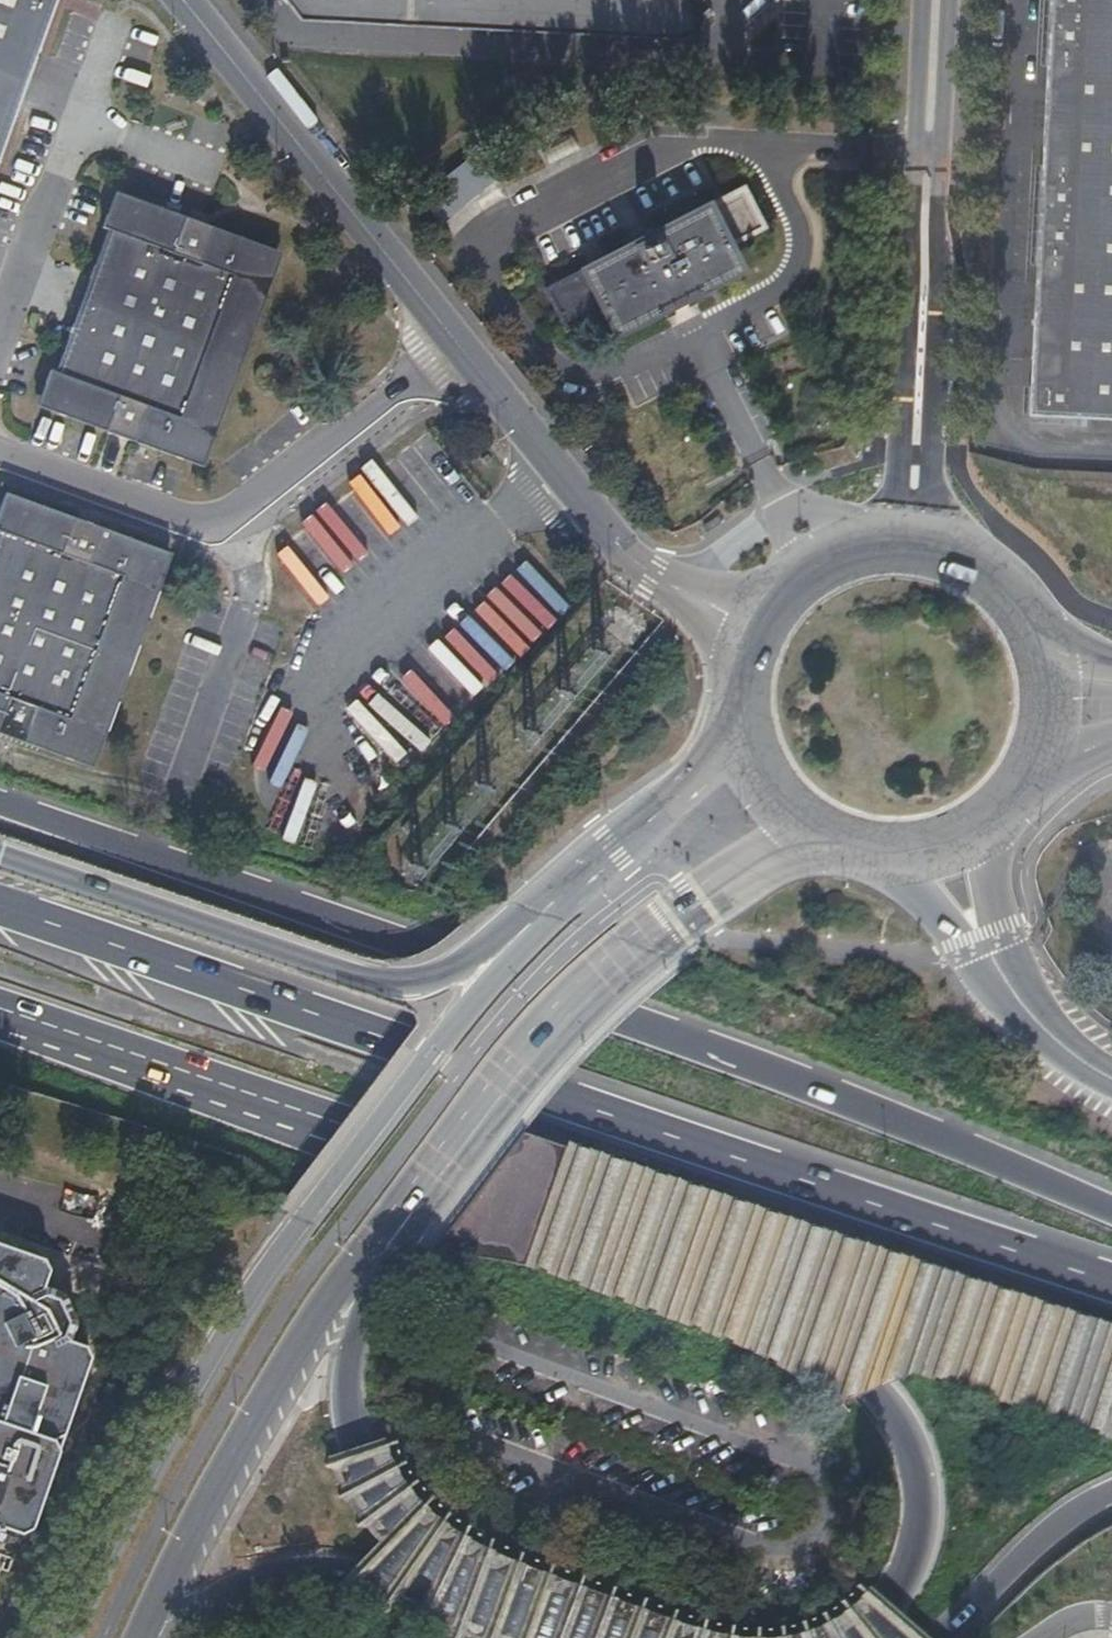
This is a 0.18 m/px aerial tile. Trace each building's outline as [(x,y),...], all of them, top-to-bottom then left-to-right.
[(13,120),(2,116),(25,58),(35,61),(54,13),(45,10),(50,0),(0,0),(0,154),(13,120)] [(45,10),(54,13),(59,0),(50,0),(45,10)] [(483,41),(485,0),(301,0),(304,31),(483,41)] [(569,45),(585,31),(702,37),(687,10),(500,0),(485,0),(483,41),(569,45)] [(687,10),(688,0),(500,0),(687,10)] [(1046,173),(1111,176),(1111,0),(1054,0),(1046,173)] [(35,61),(25,58),(2,116),(13,120),(35,61)] [(423,195),(445,223),(497,181),(475,154),(423,195)] [(1046,173),(1033,416),(1111,420),(1111,176),(1046,173)] [(616,339),(666,313),(693,299),(748,270),(735,245),(769,228),(747,187),(549,290),(569,332),(603,314),(616,339)] [(105,226),(104,227),(53,370),(46,368),(34,403),(198,464),(276,250),(111,190),(99,224),(105,226)] [(693,299),(666,313),(674,328),(701,314),(693,299)] [(87,764),(166,551),(0,490),(0,491),(0,732),(87,764)] [(1,1550),(6,1533),(22,1537),(37,1532),(92,1349),(71,1343),(76,1324),(66,1295),(46,1289),(50,1272),(44,1255),(0,1242),(0,1550),(1,1550)]
